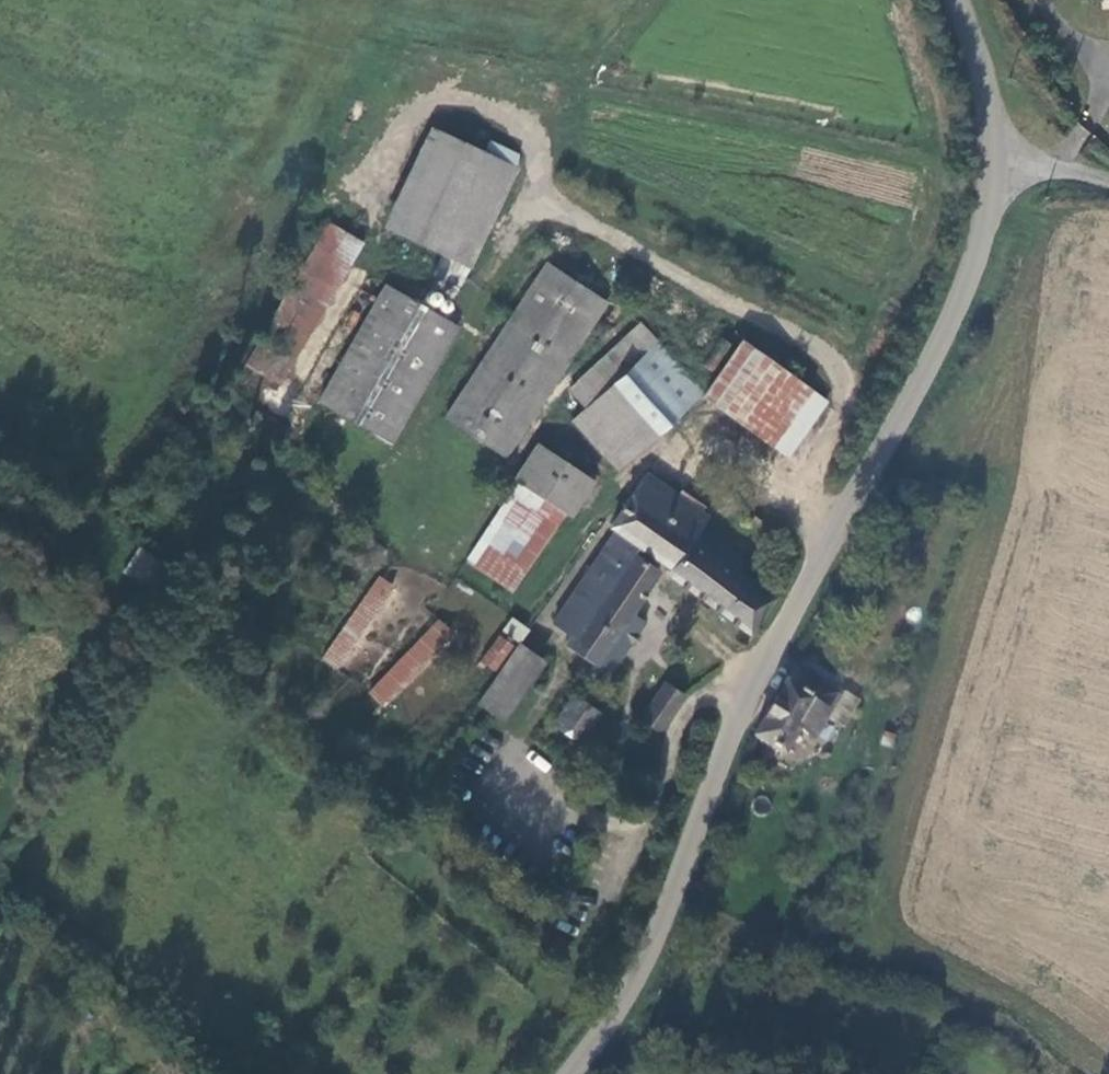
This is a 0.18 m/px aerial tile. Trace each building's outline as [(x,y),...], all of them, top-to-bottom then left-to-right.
[(510,164),(431,127),(385,229),(466,265),(510,164)] [(358,243),(325,225),(249,369),(281,386),(358,243)] [(604,304),(549,266),(444,422),(499,459),(604,304)] [(320,411),(392,447),(455,326),(382,288),(320,411)] [(811,396),(728,328),(686,379),(698,391),(768,446),(811,396)] [(628,366),(652,344),(639,331),(575,393),(588,406),(601,393),(628,366)] [(686,379),(652,344),(628,366),(674,414),(698,391),(686,379)] [(674,414),(628,366),(601,393),(647,440),(674,414)] [(647,440),(601,393),(588,406),(566,426),(612,474),(647,440)] [(516,476),(575,515),(593,486),(533,450),(516,476)] [(568,526),(575,515),(516,476),(508,489),(568,526)] [(695,541),(701,534),(697,531),(705,520),(643,477),(609,528),(614,532),(610,538),(631,553),(635,546),(670,570),(690,538),(695,541)] [(552,532),(510,505),(466,568),(509,596),(552,532)] [(668,573),(745,640),(752,630),(771,606),(732,574),(738,563),(701,534),(695,541),(690,538),(670,570),(668,573)] [(552,626),(572,641),(631,553),(610,538),(552,626)] [(584,677),(598,687),(640,625),(628,616),(659,572),(631,553),(572,641),(566,650),(590,667),(584,677)] [(151,604),(164,586),(130,561),(117,579),(151,604)] [(332,668),(393,586),(379,576),(318,658),(332,668)] [(520,643),(529,627),(511,616),(501,631),(520,643)] [(433,621),(368,693),(381,704),(445,633),(433,621)] [(493,670),(511,645),(498,636),(480,661),(493,670)] [(521,644),(489,687),(510,703),(541,659),(521,644)] [(792,672),(751,742),(781,761),(797,735),(811,744),(838,699),(792,672)] [(640,717),(658,731),(682,698),(664,684),(640,717)] [(510,703),(489,687),(477,703),(499,719),(510,703)] [(572,695),(550,726),(577,745),(599,714),(572,695)]
